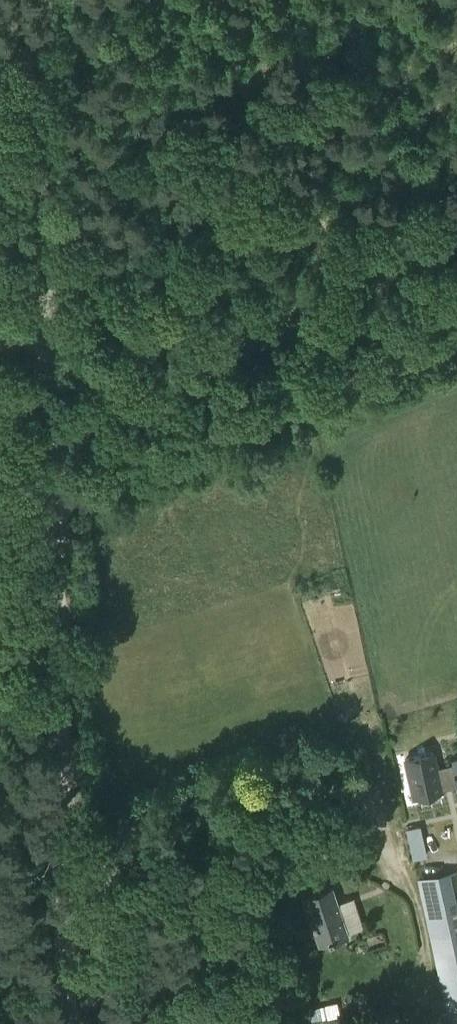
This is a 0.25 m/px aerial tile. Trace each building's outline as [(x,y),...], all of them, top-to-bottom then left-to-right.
[(433,752),(404,758),(413,795),(441,789),(433,752)] [(423,821),(408,826),(416,855),(431,851),(423,821)] [(448,1021),(456,1019),(456,867),(415,877),(448,1021)] [(332,887),(304,896),(319,942),(347,933),(332,887)]
